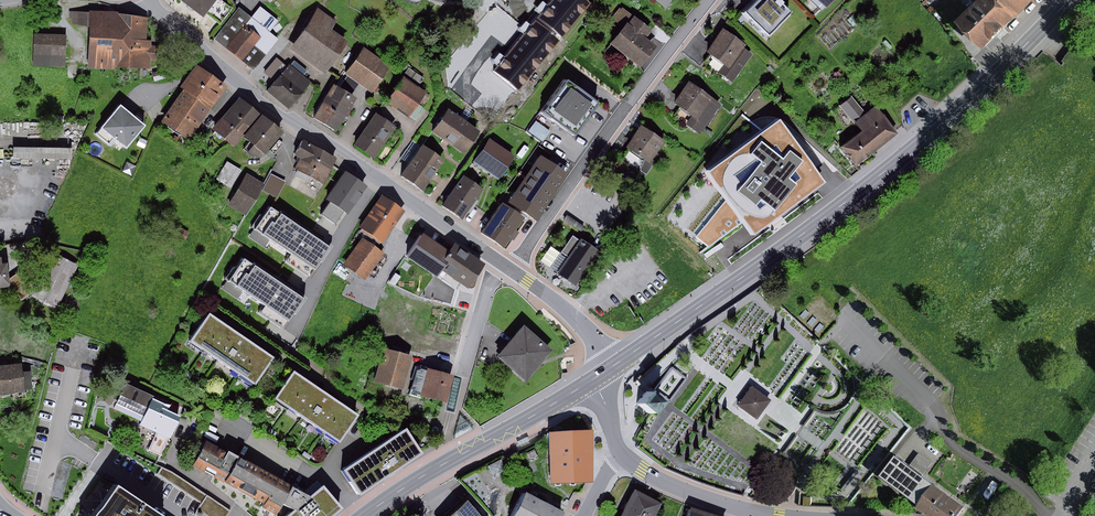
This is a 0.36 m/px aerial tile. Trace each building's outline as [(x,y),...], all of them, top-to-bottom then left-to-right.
[(197,16),(208,0),(175,0),(197,16)] [(536,20),(560,40),(592,3),(589,0),(553,0),(536,20)] [(746,13),(771,36),(794,11),(782,0),(758,0),(746,13)] [(964,20),(993,50),(1026,18),(1023,15),(1039,0),(985,0),(964,20)] [(339,20),(323,9),(295,51),(325,70),(347,37),(334,28),(339,20)] [(236,12),(214,40),(252,69),(274,41),(265,34),(274,22),(259,10),(249,23),(236,12)] [(118,12),(90,11),(90,12),(69,11),(69,19),(72,19),(72,23),(90,27),(88,68),(116,69),(116,67),(151,69),(151,60),(161,62),(163,47),(152,45),(152,40),(147,40),(148,18),(118,14),(118,12)] [(647,25),(627,11),(605,42),(640,66),(656,44),(641,33),(647,25)] [(536,20),(495,70),(519,90),(560,40),(536,20)] [(726,27),(710,50),(729,64),(723,73),(735,82),(755,54),(747,48),(749,44),(726,27)] [(66,67),(67,35),(35,34),(33,66),(66,67)] [(368,48),(350,73),(373,89),(391,64),(368,48)] [(311,81),(282,59),(271,74),(278,79),(271,88),(293,104),(311,81)] [(198,64),(182,86),(187,90),(213,107),(227,86),(198,64)] [(163,70),(152,73),(155,81),(166,78),(163,70)] [(406,77),(390,101),(411,115),(427,91),(406,77)] [(564,79),(540,112),(574,136),(595,107),(597,103),(564,79)] [(725,104),(690,81),(674,104),(694,118),(692,121),(706,131),(725,104)] [(336,83),(315,117),(337,131),(358,97),(336,83)] [(213,107),(187,90),(164,123),(190,141),(213,107)] [(861,131),(839,148),(851,164),(893,133),(872,106),(862,113),(848,95),(839,103),(861,131)] [(251,129),(262,115),(240,98),(223,118),(238,131),(245,123),(251,129)] [(147,126),(121,104),(96,135),(111,147),(117,140),(128,149),(147,126)] [(451,112),(437,133),(448,141),(466,153),(480,132),(463,121),(451,112)] [(377,113),(356,142),(376,157),(397,127),(377,113)] [(244,137),(249,142),(243,149),(254,159),(262,157),(264,154),(265,155),(284,132),(262,115),(251,129),(244,137)] [(238,131),(223,118),(214,129),(236,147),(244,137),(251,129),(245,123),(238,131)] [(825,182),(780,119),(706,173),(726,200),(696,237),(708,247),(743,223),(752,235),(825,182)] [(536,121),(529,131),(542,141),(550,131),(536,121)] [(643,125),(629,146),(647,159),(642,165),(650,171),(661,155),(658,154),(667,142),(643,125)] [(148,141),(140,138),(137,145),(144,149),(148,141)] [(490,138),(475,160),(500,178),(516,156),(490,138)] [(313,156),(333,167),(337,158),(303,139),(296,153),(302,156),(301,157),(310,162),(313,156)] [(424,145),(403,176),(424,190),(434,176),(445,160),(424,145)] [(73,148),(14,147),(14,158),(72,159),(73,148)] [(541,155),(508,201),(533,218),(566,172),(541,155)] [(310,162),(301,157),(296,167),(325,182),(333,167),(313,156),(310,162)] [(242,170),(227,161),(217,180),(232,188),(242,170)] [(127,162),(123,172),(132,175),(136,166),(127,162)] [(267,182),(248,171),(230,203),(248,214),(267,182)] [(346,171),(326,200),(330,202),(322,214),(336,224),(344,212),(348,214),(368,186),(346,171)] [(286,182),(271,174),(263,191),(277,198),(286,182)] [(466,176),(444,205),(464,219),(485,190),(466,176)] [(381,195),(359,228),(381,243),(403,210),(381,195)] [(504,202),(483,231),(506,247),(526,218),(504,202)] [(322,263),(334,246),(282,211),(280,214),(270,207),(250,237),(266,249),(271,241),(291,254),(286,262),(309,277),(320,262),(322,263)] [(190,233),(179,227),(174,236),(185,242),(190,233)] [(553,244),(542,261),(577,285),(600,251),(583,239),(582,240),(574,234),(563,250),(553,244)] [(445,251),(421,235),(407,257),(436,276),(441,269),(467,286),(481,265),(450,244),(445,251)] [(365,280),(383,254),(362,240),(344,265),(365,280)] [(53,253),(32,297),(57,309),(79,265),(53,253)] [(3,296),(5,292),(4,288),(8,287),(8,295),(22,301),(33,292),(32,278),(19,272),(18,263),(8,264),(8,262),(3,263),(2,258),(0,258),(0,295),(3,296)] [(296,315),(308,298),(257,263),(255,266),(245,259),(224,289),(240,300),(246,292),(266,306),(261,313),(284,329),(294,314),(296,315)] [(660,282),(668,292),(682,280),(674,270),(660,282)] [(276,358),(210,313),(191,341),(256,386),(276,358)] [(555,349),(524,323),(496,356),(528,382),(555,349)] [(411,355),(381,347),(372,382),(402,389),(411,355)] [(22,363),(0,366),(0,395),(25,392),(25,390),(33,390),(31,371),(23,372),(22,363)] [(360,415),(295,370),(276,398),(341,443),(360,415)] [(444,401),(451,376),(427,370),(426,372),(421,370),(415,372),(410,389),(412,390),(410,394),(419,396),(420,395),(444,401)] [(137,426),(153,433),(145,451),(162,459),(183,416),(165,407),(167,403),(127,384),(116,406),(140,418),(137,426)] [(751,384),(737,404),(759,420),(774,400),(751,384)] [(647,393),(637,404),(651,416),(661,405),(647,393)] [(425,453),(407,427),(343,469),(361,496),(425,453)] [(589,432),(550,434),(551,458),(589,457),(589,432)] [(293,486),(294,485),(230,451),(229,453),(207,441),(193,466),(205,472),(206,470),(215,476),(215,477),(262,503),(260,507),(277,515),(284,503),(296,509),(288,515),(336,515),(345,509),(325,485),(311,496),(293,486)] [(903,453),(890,470),(929,498),(926,503),(944,515),(967,515),(974,505),(903,453)] [(589,457),(551,458),(552,483),(590,482),(589,457)] [(501,459),(489,466),(496,478),(508,471),(501,459)] [(162,468),(158,474),(201,503),(193,514),(196,515),(203,515),(204,514),(208,515),(227,515),(231,511),(173,471),(162,468)] [(114,484),(92,515),(160,515),(114,484)] [(661,500),(637,489),(624,515),(654,515),(661,500)] [(527,491),(514,515),(563,515),(566,511),(527,491)] [(453,515),(482,515),(469,501),(453,515)]
